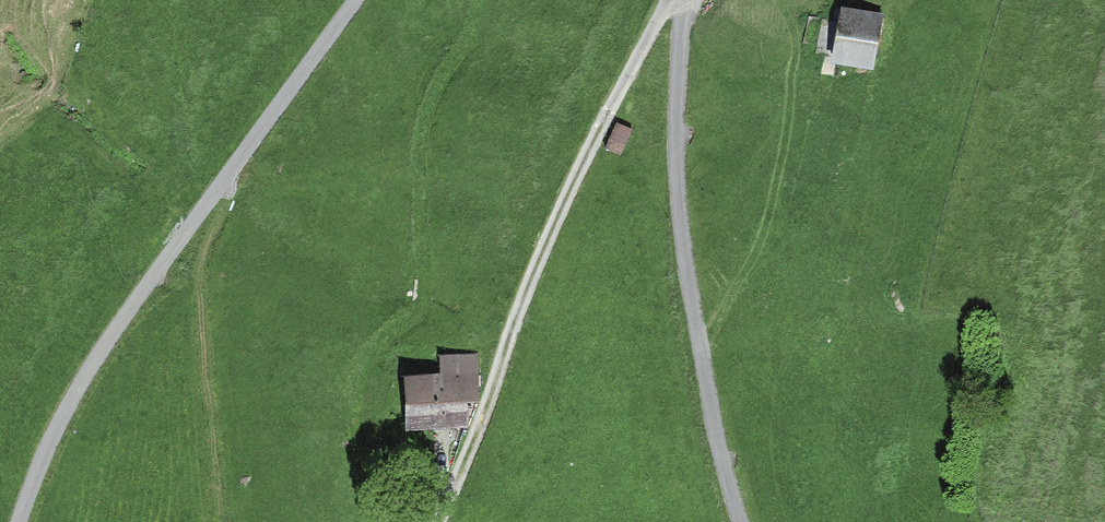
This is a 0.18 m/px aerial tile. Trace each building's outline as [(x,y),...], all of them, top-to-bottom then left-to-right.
[(885,17),(845,10),(836,60),(877,67),(885,17)] [(448,378),(410,380),(412,431),(473,428),(472,413),(484,412),(482,359),(447,360),(448,378)]
